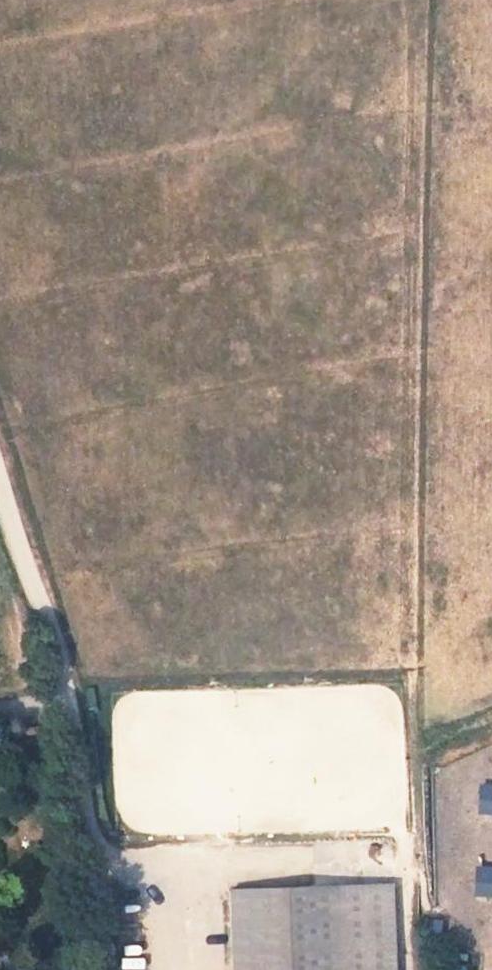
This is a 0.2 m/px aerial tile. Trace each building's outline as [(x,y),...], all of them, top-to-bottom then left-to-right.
[(478,783),(478,813),(491,813),(491,783),(478,783)] [(474,896),(491,896),(491,866),(474,866),(474,896)] [(382,883),(329,885),(332,969),(386,969),(382,883)] [(329,885),(221,890),(224,969),(332,969),(329,885)]
